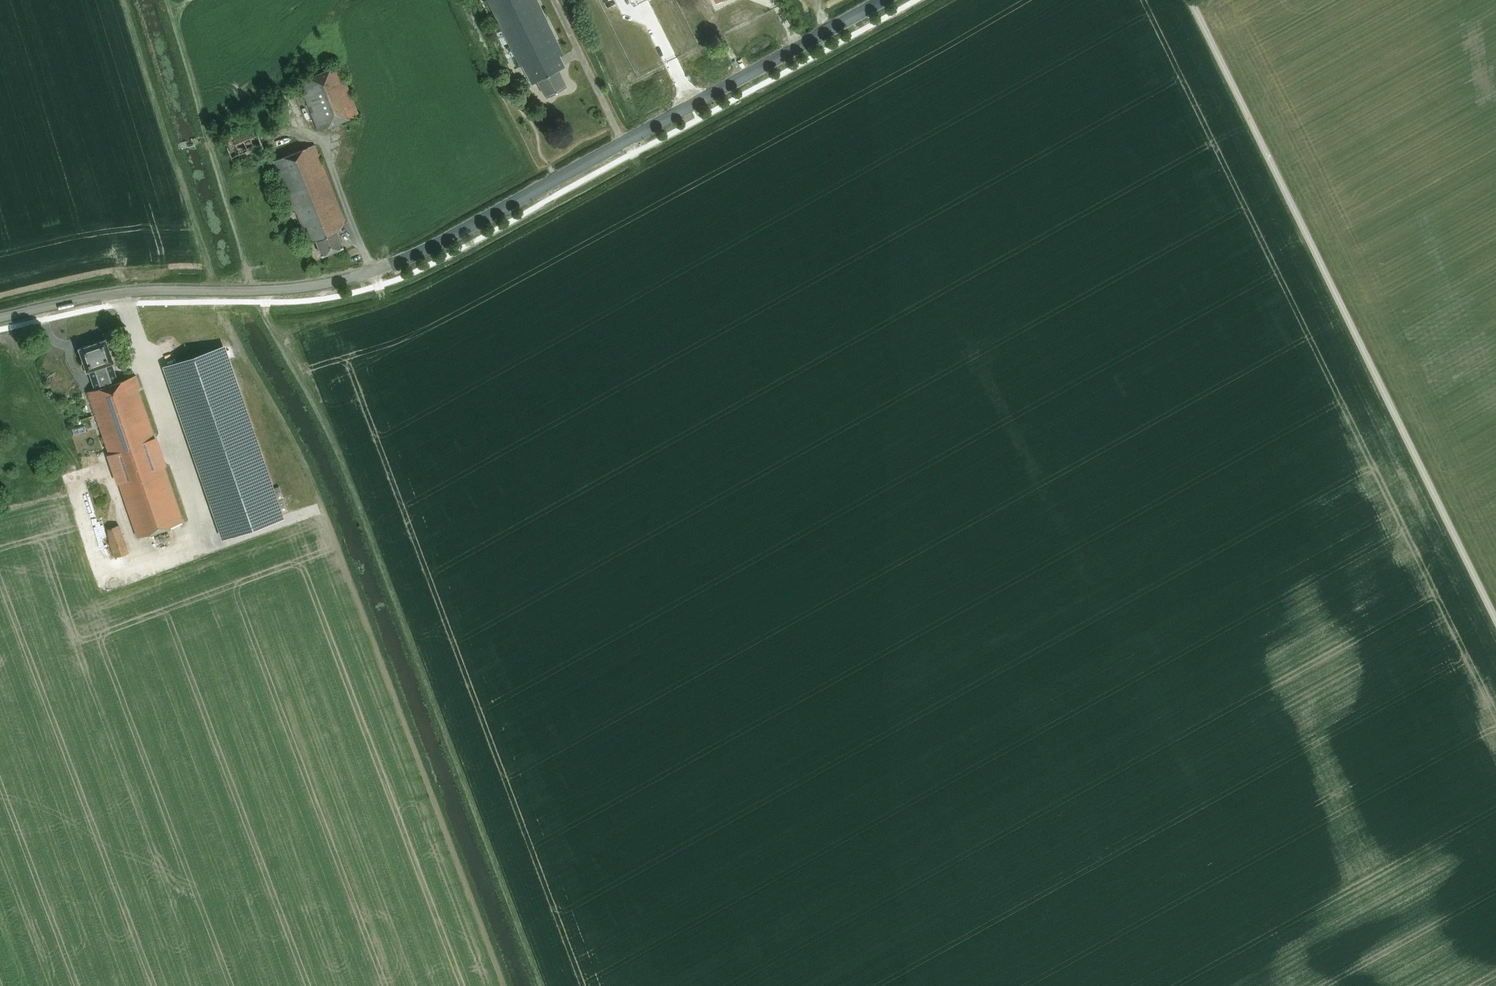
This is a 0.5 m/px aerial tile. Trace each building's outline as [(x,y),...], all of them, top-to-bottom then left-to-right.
[(559,70),(565,67),(561,56),(564,55),(538,0),(487,0),(511,48),(519,64),(520,67),(523,65),(532,84),(537,82),(544,97),(567,86),(566,85),(559,70)] [(691,17),(703,12),(699,0),(684,0),(691,17)] [(318,130),(357,115),(338,65),(299,81),(318,130)] [(234,162),(263,150),(254,129),(225,141),(234,162)] [(336,232),(343,221),(313,145),(272,161),(292,212),(294,211),(301,229),(303,228),(309,243),(315,240),(321,255),(342,247),(336,232)] [(137,537),(183,522),(138,389),(141,388),(136,375),(119,381),(112,361),(114,361),(107,338),(79,348),(83,360),(82,364),(84,369),(88,370),(89,370),(96,389),(88,392),(137,537)] [(224,349),(170,367),(225,534),(279,516),(224,349)] [(100,491),(94,493),(96,500),(102,498),(100,491)] [(120,524),(105,529),(114,557),(129,552),(120,524)]
